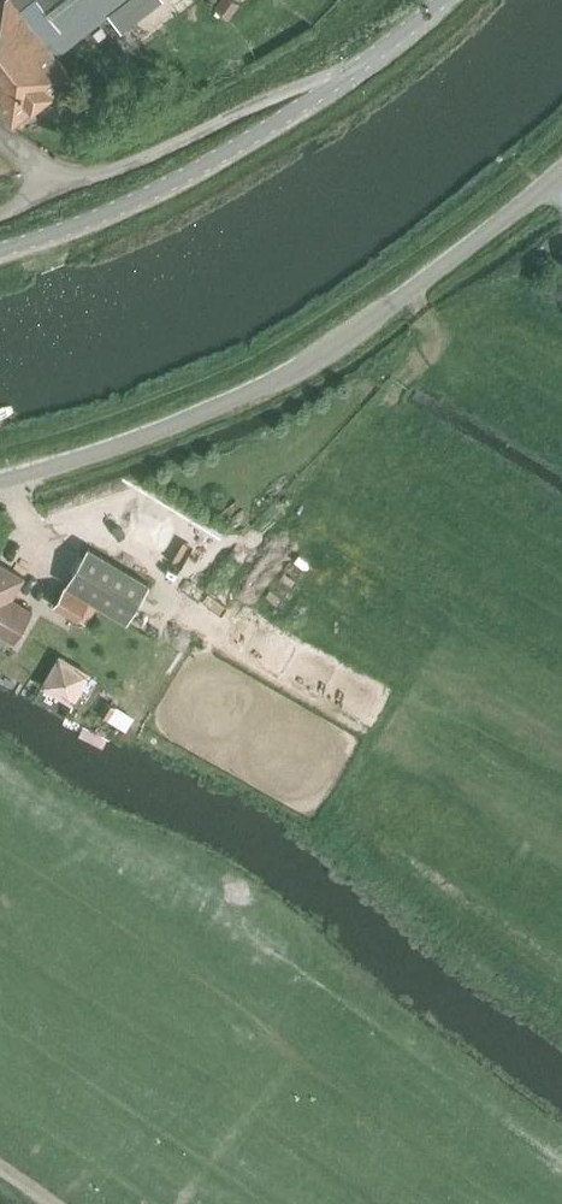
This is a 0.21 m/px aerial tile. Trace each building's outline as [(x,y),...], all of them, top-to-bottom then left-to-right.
[(12,124),(73,77),(56,56),(127,0),(0,0),(0,108),(12,124)] [(127,621),(150,583),(87,546),(65,584),(127,621)] [(32,609),(12,597),(24,576),(0,562),(0,632),(14,640),(32,609)] [(85,611),(90,601),(64,586),(53,604),(79,620),(85,611)] [(87,677),(58,657),(39,686),(67,706),(87,677)] [(99,713),(108,719),(116,707),(107,701),(99,713)]
